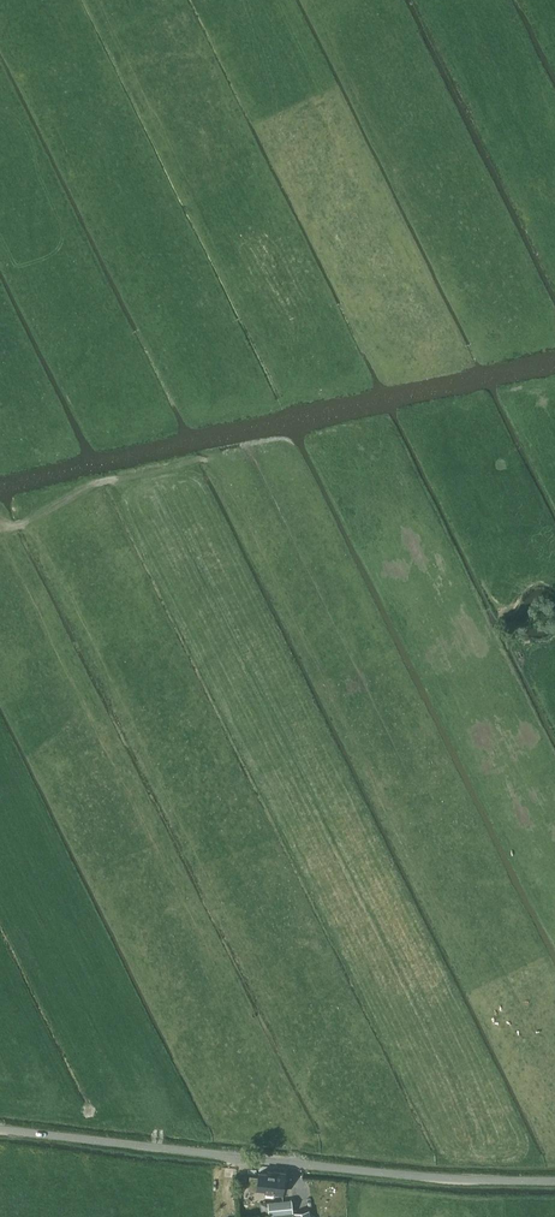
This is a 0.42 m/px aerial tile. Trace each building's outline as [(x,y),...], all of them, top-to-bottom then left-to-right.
[(249,1176),(247,1190),(255,1190),(255,1188),(264,1189),(264,1191),(282,1193),(284,1172),(273,1171),(273,1174),(258,1172),(258,1177),(249,1176)] [(290,1200),(267,1202),(268,1214),(291,1212),(290,1200)] [(295,1212),(296,1216),(312,1216),(310,1209),(295,1212)]
